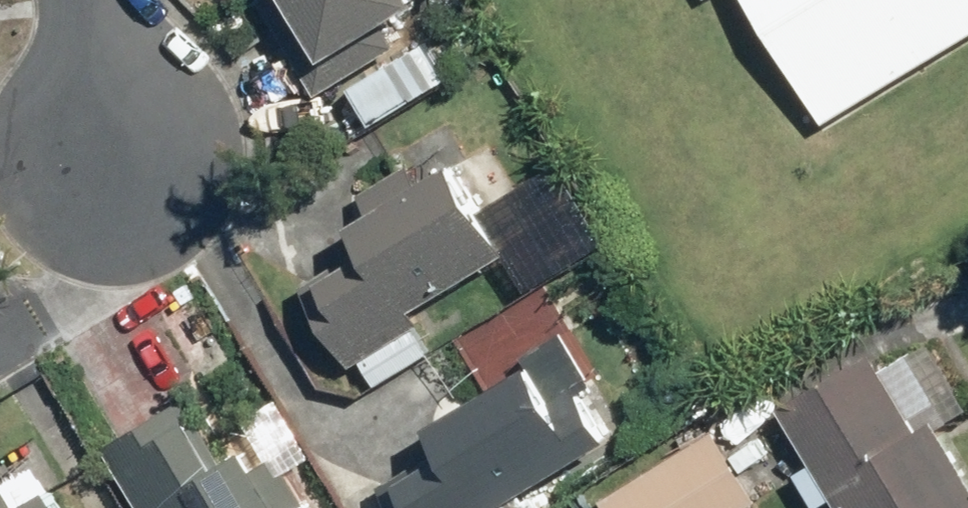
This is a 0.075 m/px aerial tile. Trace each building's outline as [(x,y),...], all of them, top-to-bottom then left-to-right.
[(338,55),(427,0),(305,0),(338,55)] [(827,120),(967,31),(967,0),(750,0),(827,120)] [(399,56),(354,82),(377,121),(421,95),(399,56)] [(378,240),(310,281),(359,365),(368,359),(383,384),(436,352),(422,328),(432,323),(423,308),(518,251),(513,244),(537,230),(489,148),(466,162),(447,129),(399,157),(406,169),(365,193),(375,210),(364,216),(378,240)] [(469,349),(491,390),(446,414),(458,437),(388,474),(406,507),(503,507),(617,438),(583,383),(568,393),(545,356),(536,362),(512,323),(469,349)] [(787,401),(823,463),(812,470),(829,499),(838,494),(846,507),(967,507),(967,471),(893,340),(787,401)] [(108,442),(147,507),(165,507),(168,506),(169,507),(315,507),(282,452),(264,462),(254,446),(234,458),(194,391),(108,442)] [(614,507),(754,507),(766,501),(722,426),(606,494),(614,507)] [(0,480),(0,507),(80,507),(42,444),(0,470),(5,477),(0,480)]
